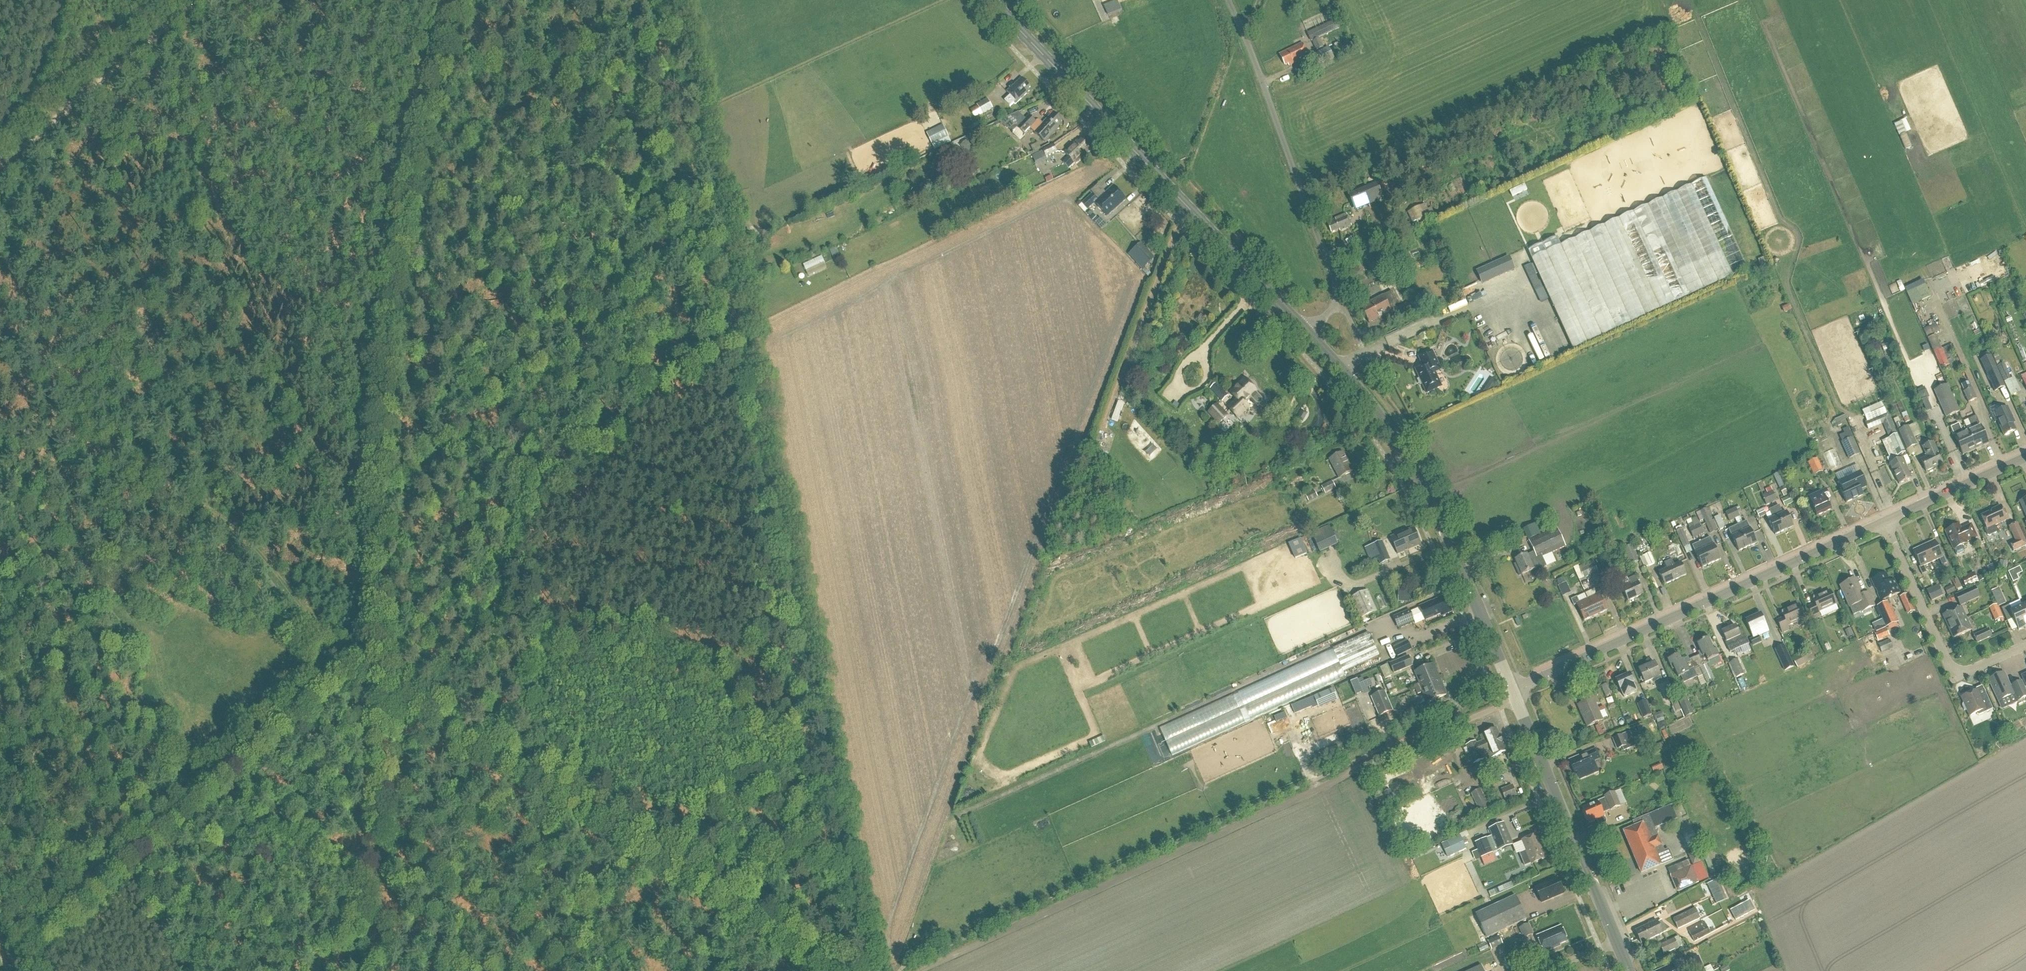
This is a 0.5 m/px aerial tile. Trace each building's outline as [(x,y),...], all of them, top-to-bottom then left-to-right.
[(1339,29),(1335,20),(1307,34),(1311,42),(1339,29)] [(1323,48),(1319,39),(1312,43),(1316,51),(1323,48)] [(1308,57),(1302,44),(1279,54),(1285,66),(1288,64),(1289,66),(1308,57)] [(1334,59),(1329,48),(1317,54),(1322,64),(1334,59)] [(1687,68),(1690,78),(1699,76),(1696,65),(1687,68)] [(1029,87),(1021,78),(1006,92),(1010,96),(1005,102),(1009,106),(1013,102),(1014,103),(1028,90),(1027,89),(1029,87)] [(993,109),(988,100),(977,106),(970,110),(975,118),(982,115),(993,109)] [(1061,120),(1053,112),(1039,127),(1035,123),(1036,122),(1029,116),(1017,128),(1025,135),(1031,128),(1045,142),(1061,125),(1059,123),(1061,120)] [(949,138),(943,126),(927,134),(933,146),(949,138)] [(1893,132),(1898,142),(1910,137),(1905,126),(1893,132)] [(1090,150),(1081,140),(1078,143),(1076,141),(1064,152),(1069,157),(1063,162),(1069,169),(1090,150)] [(1057,152),(1054,145),(1043,150),(1046,157),(1057,152)] [(1044,161),(1042,157),(1031,162),(1038,178),(1063,167),(1058,155),(1044,161)] [(1355,193),(1357,198),(1351,201),(1355,211),(1375,202),(1371,193),(1377,190),(1374,184),(1355,193)] [(1125,199),(1113,186),(1098,200),(1092,193),(1078,205),(1084,212),(1095,202),(1107,215),(1125,199)] [(1557,246),(1532,255),(1566,354),(1640,329),(1640,326),(1634,309),(1625,312),(1629,313),(1629,317),(1620,316),(1615,300),(1626,296),(1627,285),(1713,293),(1711,290),(1706,291),(1707,280),(1704,271),(1705,264),(1709,265),(1714,278),(1717,277),(1727,278),(1717,250),(1729,246),(1710,190),(1606,226),(1604,248),(1600,237),(1590,241),(1589,249),(1557,246)] [(1081,221),(1087,216),(1081,209),(1075,215),(1081,221)] [(1347,215),(1327,223),(1331,234),(1339,230),(1340,232),(1352,227),(1347,215)] [(1093,228),(1097,224),(1091,216),(1087,219),(1093,228)] [(1155,259),(1141,243),(1128,255),(1142,270),(1155,259)] [(1509,257),(1499,261),(1505,274),(1515,270),(1509,257)] [(1533,274),(1526,276),(1534,298),(1541,295),(1533,274)] [(1364,295),(1372,290),(1366,282),(1359,288),(1364,295)] [(1930,298),(1925,286),(1907,294),(1912,306),(1930,298)] [(1399,307),(1392,292),(1361,308),(1369,324),(1392,312),(1396,318),(1399,324),(1413,317),(1410,311),(1417,308),(1413,300),(1399,307)] [(1540,311),(1538,305),(1522,310),(1523,316),(1540,311)] [(1540,313),(1523,316),(1524,322),(1541,318),(1540,313)] [(1781,315),(1783,321),(1791,318),(1789,313),(1781,315)] [(1925,343),(1939,338),(1936,331),(1922,336),(1925,343)] [(1935,343),(1928,345),(1938,376),(1948,373),(1942,355),(1940,356),(1935,343)] [(1441,371),(1432,352),(1419,358),(1422,366),(1415,369),(1426,394),(1441,387),(1435,373),(1441,371)] [(2022,367),(2025,365),(2025,359),(2023,353),(2017,356),(2022,367)] [(2014,377),(2008,362),(1997,367),(2004,382),(2014,377)] [(2005,388),(1996,367),(1985,371),(1994,392),(2005,388)] [(1248,384),(1244,380),(1230,394),(1237,401),(1228,409),(1238,419),(1249,408),(1245,404),(1250,399),(1255,405),(1256,405),(1257,406),(1258,406),(1259,406),(1260,406),(1261,405),(1262,404),(1263,403),(1263,402),(1263,401),(1263,400),(1263,399),(1262,398),(1257,392),(1253,389),(1253,388),(1253,387),(1253,386),(1253,385),(1252,385),(1252,384),(1251,383),(1250,383),(1249,383),(1248,383),(1248,384)] [(1228,396),(1217,384),(1210,391),(1221,403),(1228,396)] [(1959,412),(1948,385),(1934,391),(1945,418),(1959,412)] [(1977,399),(1973,388),(1964,392),(1968,403),(1977,399)] [(1887,415),(1882,403),(1862,411),(1867,422),(1865,423),(1868,430),(1883,424),(1889,440),(1882,442),(1885,448),(1888,458),(1892,456),(1893,459),(1905,454),(1900,443),(1888,414),(1887,415)] [(1228,417),(1217,405),(1208,413),(1218,425),(1228,417)] [(1997,421),(2004,437),(2016,431),(2009,416),(2011,416),(2007,408),(1998,412),(2001,419),(1997,421)] [(1844,416),(1836,419),(1838,425),(1846,423),(1844,416)] [(1971,430),(1967,432),(1975,450),(1988,444),(1980,426),(1975,417),(1967,420),(1971,430)] [(1919,432),(1915,424),(1898,431),(1907,450),(1917,446),(1912,435),(1919,432)] [(1962,456),(1975,450),(1967,432),(1962,434),(1958,424),(1950,428),(1962,456)] [(1876,439),(1885,436),(1882,427),(1867,432),(1869,439),(1875,437),(1876,439)] [(1935,436),(1938,445),(1944,443),(1941,434),(1935,436)] [(1853,438),(1841,443),(1849,460),(1860,455),(1853,438)] [(1938,454),(1933,443),(1922,448),(1927,458),(1920,461),(1926,473),(1941,465),(1936,455),(1938,454)] [(1352,472),(1343,454),(1329,461),(1339,479),(1352,472)] [(1823,458),(1829,473),(1839,469),(1832,454),(1823,458)] [(1823,472),(1817,459),(1808,463),(1814,476),(1823,472)] [(1911,479),(1902,459),(1889,465),(1899,485),(1911,479)] [(1866,487),(1858,472),(1838,482),(1841,490),(1840,491),(1846,504),(1862,496),(1859,490),(1866,487)] [(1786,490),(1778,473),(1773,476),(1781,493),(1786,490)] [(1336,489),(1332,482),(1322,487),(1326,494),(1336,489)] [(1776,501),(1771,488),(1761,492),(1766,505),(1776,501)] [(1829,498),(1826,491),(1808,499),(1816,517),(1831,510),(1826,499),(1829,498)] [(1317,497),(1315,492),(1306,496),(1308,501),(1317,497)] [(1781,505),(1783,511),(1793,508),(1790,502),(1781,505)] [(1741,510),(1743,517),(1751,514),(1749,507),(1741,510)] [(1778,507),(1773,509),(1784,532),(1793,528),(1786,513),(1782,515),(1778,507)] [(2006,521),(2000,507),(1992,511),(1992,512),(1981,517),(1986,529),(1985,530),(1987,536),(1989,536),(1997,533),(1997,531),(1995,526),(2006,521)] [(1736,508),(1725,513),(1729,522),(1740,518),(1736,508)] [(1717,531),(1707,509),(1700,512),(1710,534),(1717,531)] [(1719,530),(1726,528),(1719,509),(1712,511),(1715,521),(1716,521),(1719,530)] [(1784,532),(1773,509),(1769,511),(1773,519),(1768,521),(1775,536),(1784,532)] [(1738,527),(1747,548),(1756,544),(1747,523),(1738,527)] [(2018,523),(2009,527),(2015,542),(2010,544),(2013,552),(2025,547),(2025,542),(2018,523)] [(1704,534),(1700,524),(1688,529),(1693,539),(1704,534)] [(1945,532),(1953,550),(1966,544),(1966,543),(1976,538),(1970,526),(1960,530),(1958,526),(1945,532)] [(1729,531),(1738,552),(1747,548),(1738,527),(1729,531)] [(1415,532),(1414,528),(1391,538),(1397,554),(1420,545),(1419,541),(1415,532)] [(1537,560),(1542,558),(1565,547),(1557,529),(1528,542),(1534,553),(1537,560)] [(1690,545),(1683,529),(1676,532),(1683,548),(1690,545)] [(1702,544),(1711,565),(1720,560),(1711,540),(1702,544)] [(1390,560),(1382,541),(1373,546),(1381,565),(1390,560)] [(1923,546),(1931,563),(1938,560),(1942,567),(1947,564),(1943,557),(1942,558),(1934,542),(1923,546)] [(1693,548),(1702,569),(1711,565),(1702,544),(1693,548)] [(1640,561),(1633,545),(1623,549),(1630,565),(1640,561)] [(1923,567),(1931,563),(1923,546),(1913,551),(1920,567),(1918,568),(1922,576),(1926,573),(1923,567)] [(1317,560),(1332,556),(1330,549),(1316,552),(1317,560)] [(1537,560),(1534,553),(1527,556),(1526,555),(1515,560),(1518,568),(1515,569),(1519,577),(1521,575),(1522,576),(1533,571),(1539,568),(1540,570),(1546,568),(1542,558),(1537,560)] [(1655,564),(1650,553),(1644,556),(1648,566),(1655,564)] [(1674,566),(1671,560),(1664,564),(1666,569),(1658,572),(1664,586),(1686,576),(1680,563),(1674,566)] [(1598,572),(1593,561),(1579,567),(1584,578),(1598,572)] [(1653,604),(1639,570),(1635,571),(1648,605),(1653,604)] [(1978,583),(1974,573),(1961,579),(1965,589),(1978,583)] [(1886,574),(1871,580),(1875,589),(1876,589),(1878,594),(1881,602),(1900,593),(1894,580),(1889,582),(1886,574)] [(1643,595),(1635,577),(1619,584),(1628,602),(1643,595)] [(1863,596),(1855,580),(1840,587),(1849,608),(1858,604),(1862,612),(1874,607),(1868,593),(1863,596)] [(1566,583),(1558,587),(1563,597),(1571,593),(1566,583)] [(1945,594),(1942,585),(1927,592),(1931,601),(1945,594)] [(1955,592),(1952,586),(1944,590),(1947,596),(1955,592)] [(1595,617),(1607,612),(1599,595),(1602,594),(1599,587),(1593,590),(1596,596),(1587,600),(1595,617)] [(1979,598),(1975,587),(1955,595),(1960,606),(1979,598)] [(1999,588),(1991,592),(1999,608),(2006,604),(1999,588)] [(1377,612),(1368,591),(1349,599),(1359,620),(1377,612)] [(1836,605),(1830,591),(1812,599),(1815,605),(1808,608),(1813,619),(1819,616),(1818,613),(1836,605)] [(1907,595),(1901,597),(1909,614),(1914,612),(1907,595)] [(1451,612),(1445,596),(1419,607),(1420,608),(1411,612),(1410,610),(1393,617),(1398,629),(1414,622),(1415,624),(1425,620),(1425,621),(1441,614),(1442,616),(1451,612)] [(1595,617),(1587,600),(1579,603),(1577,597),(1571,600),(1573,607),(1576,605),(1584,622),(1595,617)] [(1623,606),(1626,611),(1642,603),(1639,598),(1623,606)] [(1885,603),(1877,607),(1886,628),(1898,623),(1895,616),(1894,617),(1892,613),(1893,612),(1890,605),(1887,607),(1885,603)] [(1805,619),(1799,605),(1781,613),(1784,619),(1777,622),(1782,633),(1789,630),(1788,627),(1805,619)] [(1998,606),(1990,609),(1995,622),(2003,619),(1998,606)] [(2011,612),(2009,606),(2001,609),(2007,622),(2013,620),(2018,631),(2024,629),(2025,630),(2025,629),(2025,617),(2022,607),(2011,612)] [(1948,628),(1966,619),(1961,608),(1942,616),(1948,628)] [(1768,633),(1760,615),(1746,622),(1754,639),(1751,640),(1753,645),(1760,643),(1757,638),(1768,633)] [(1377,635),(1393,627),(1389,618),(1373,626),(1377,635)] [(1966,619),(1948,628),(1953,639),(1971,631),(1966,619)] [(1885,628),(1882,621),(1877,623),(1880,631),(1885,628)] [(1737,631),(1735,627),(1721,633),(1726,642),(1725,643),(1729,653),(1748,644),(1742,629),(1737,631)] [(1854,636),(1851,629),(1845,631),(1848,638),(1854,636)] [(1992,637),(1988,629),(1973,636),(1977,644),(1992,637)] [(1379,656),(1369,633),(1160,729),(1173,757),(1345,678),(1343,673),(1379,656)] [(1862,650),(1872,646),(1869,639),(1859,643),(1862,650)] [(1703,675),(1706,682),(1714,679),(1709,669),(1721,663),(1715,651),(1713,652),(1708,640),(1697,645),(1702,655),(1695,658),(1703,675)] [(1881,653),(1892,648),(1889,641),(1878,645),(1881,653)] [(1412,650),(1408,642),(1393,648),(1397,657),(1412,650)] [(1794,668),(1785,647),(1775,651),(1785,672),(1794,668)] [(1947,651),(1949,657),(1956,654),(1953,649),(1947,651)] [(1813,661),(1809,652),(1793,661),(1797,669),(1813,661)] [(1681,677),(1684,684),(1703,675),(1695,658),(1684,663),(1683,660),(1681,661),(1678,656),(1667,661),(1670,667),(1672,666),(1678,678),(1681,677)] [(1412,667),(1409,657),(1390,663),(1393,673),(1412,667)] [(1744,675),(1738,660),(1729,664),(1736,678),(1744,675)] [(1660,677),(1654,663),(1638,671),(1644,684),(1660,677)] [(1392,676),(1388,665),(1380,668),(1385,679),(1392,676)] [(1440,680),(1434,665),(1415,673),(1419,684),(1414,687),(1415,691),(1440,680)] [(2016,703),(2003,674),(1988,681),(1998,702),(2002,710),(2016,703)] [(1634,685),(1629,675),(1615,681),(1620,690),(1618,691),(1622,698),(1627,696),(1624,689),(1634,685)] [(1369,680),(1359,685),(1362,691),(1372,686),(1369,680)] [(1415,691),(1417,695),(1423,693),(1427,703),(1446,695),(1440,680),(1415,691)] [(2022,681),(2011,686),(2018,701),(2025,698),(2025,691),(2022,681)] [(1681,711),(1669,682),(1659,686),(1665,702),(1670,700),(1675,713),(1681,711)] [(1613,695),(1608,684),(1601,686),(1606,698),(1613,695)] [(1337,698),(1334,689),(1303,701),(1307,713),(1318,709),(1317,705),(1337,698)] [(1992,710),(1983,689),(1961,698),(1964,704),(1961,705),(1964,713),(1967,711),(1969,717),(1976,714),(1977,717),(1992,710)] [(1597,703),(1592,691),(1580,697),(1583,704),(1577,706),(1587,728),(1602,721),(1594,705),(1597,703)] [(1392,711),(1384,693),(1371,698),(1379,717),(1392,711)] [(1693,714),(1687,697),(1678,700),(1685,717),(1693,714)] [(1652,715),(1646,701),(1637,705),(1642,719),(1652,715)] [(1407,727),(1404,719),(1392,724),(1395,731),(1407,727)] [(1506,752),(1496,729),(1480,736),(1482,741),(1476,744),(1476,742),(1465,747),(1473,764),(1483,760),(1481,754),(1485,752),(1486,754),(1487,754),(1489,759),(1506,752)] [(1636,746),(1630,732),(1613,739),(1618,750),(1622,748),(1624,752),(1636,746)] [(1593,751),(1569,761),(1575,776),(1577,775),(1578,778),(1580,780),(1585,777),(1583,772),(1592,769),(1589,763),(1597,760),(1598,758),(1596,751),(1593,751)] [(1655,794),(1659,789),(1651,782),(1647,788),(1655,794)] [(1517,796),(1512,785),(1501,789),(1505,801),(1517,796)] [(1489,810),(1479,790),(1470,794),(1480,815),(1489,810)] [(1620,807),(1614,793),(1604,797),(1605,799),(1592,805),(1593,806),(1583,810),(1588,822),(1596,819),(1598,825),(1600,825),(1605,823),(1606,821),(1602,814),(1610,810),(1610,811),(1620,807)] [(1677,819),(1672,806),(1633,823),(1635,827),(1623,832),(1641,874),(1672,860),(1668,851),(1664,852),(1654,829),(1677,819)] [(1517,814),(1519,820),(1530,817),(1528,811),(1517,814)] [(1491,837),(1475,844),(1482,859),(1513,845),(1503,823),(1488,830),(1491,837)] [(1460,836),(1440,845),(1446,858),(1466,849),(1464,845),(1468,843),(1465,838),(1462,839),(1460,836)] [(1545,859),(1535,836),(1521,841),(1525,851),(1519,854),(1525,867),(1545,859)] [(1701,863),(1696,851),(1688,854),(1693,867),(1701,863)] [(1668,870),(1677,892),(1709,879),(1702,864),(1691,869),(1688,862),(1668,870)] [(1563,894),(1557,879),(1535,889),(1541,903),(1563,894)] [(1714,888),(1694,897),(1698,904),(1717,895),(1714,888)] [(1498,898),(1511,894),(1510,889),(1497,893),(1498,898)] [(1528,920),(1516,895),(1476,915),(1488,940),(1528,920)] [(1700,919),(1696,909),(1673,919),(1678,929),(1700,919)] [(1657,924),(1656,922),(1635,932),(1640,944),(1662,934),(1661,931),(1664,930),(1660,923),(1657,924)] [(1710,935),(1703,923),(1688,931),(1695,943),(1710,935)] [(1533,936),(1529,926),(1519,929),(1523,939),(1533,936)] [(1567,942),(1560,927),(1537,937),(1544,953),(1560,947),(1559,945),(1567,942)] [(1683,945),(1679,936),(1659,945),(1664,954),(1683,945)] [(1503,945),(1499,937),(1488,942),(1492,950),(1503,945)] [(1699,957),(1686,962),(1690,970),(1705,970),(1699,957)]
